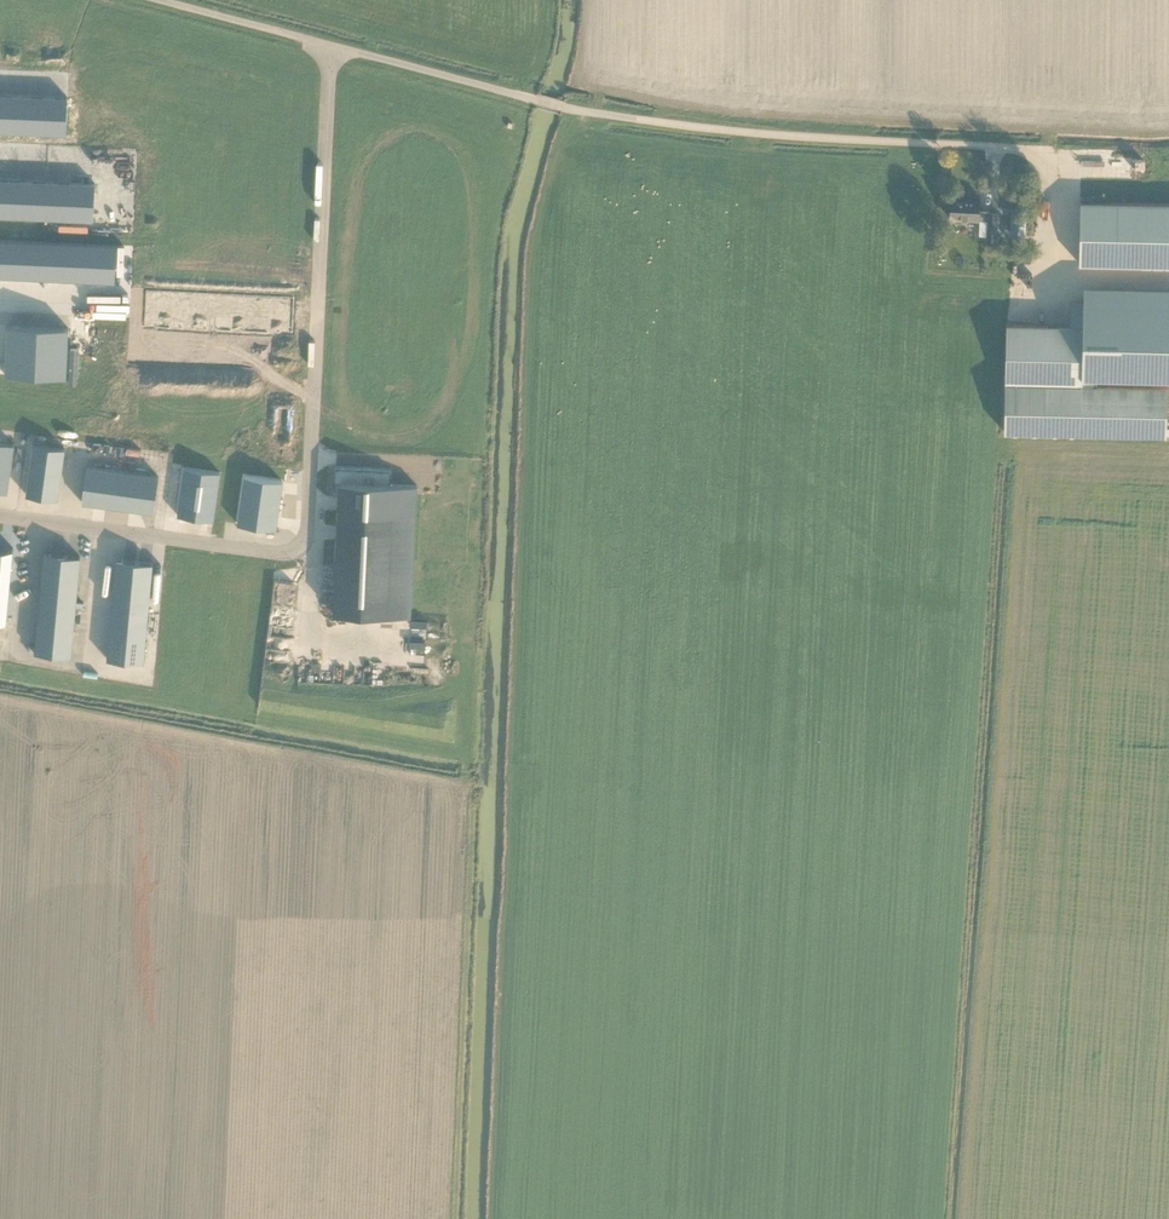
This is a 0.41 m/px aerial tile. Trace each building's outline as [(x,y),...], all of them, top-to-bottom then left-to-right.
[(0,93),(0,129),(66,132),(68,96),(0,93)] [(0,178),(0,214),(7,214),(9,178),(0,178)] [(33,179),(9,178),(7,214),(32,215),(33,179)] [(46,180),(33,179),(32,215),(44,216),(46,180)] [(46,180),(44,216),(82,218),(83,181),(46,180)] [(952,192),(951,217),(980,219),(979,234),(987,234),(987,237),(997,238),(998,219),(998,213),(998,209),(979,208),(979,194),(952,192)] [(1081,201),(1079,262),(1168,264),(1168,203),(1081,201)] [(1014,215),(1013,234),(1025,234),(1026,215),(1014,215)] [(115,280),(117,244),(0,238),(0,274),(115,280)] [(1029,293),(1033,268),(1011,265),(1008,289),(1018,290),(1017,298),(1022,299),(1023,292),(1029,293)] [(1167,433),(1168,383),(1084,382),(1084,372),(1168,373),(1168,285),(1085,283),(1085,322),(1007,321),(1005,430),(1167,433)] [(170,326),(172,290),(147,289),(145,325),(170,326)] [(182,327),(184,290),(172,290),(170,326),(182,327)] [(207,328),(209,291),(184,290),(182,327),(207,328)] [(231,329),(233,293),(209,291),(207,328),(231,329)] [(256,330),(257,294),(233,293),(231,329),(256,330)] [(292,332),(294,296),(257,294),(256,330),(292,332)] [(9,324),(6,372),(67,375),(69,327),(9,324)] [(283,455),(288,419),(264,416),(259,452),(283,455)] [(8,491),(14,443),(0,441),(0,490),(8,491)] [(65,447),(34,443),(27,493),(58,498),(65,447)] [(159,474),(87,465),(82,501),(154,511),(159,474)] [(220,470),(184,465),(177,513),(213,518),(220,470)] [(418,484),(390,483),(391,468),(335,465),(335,480),(340,480),(333,611),(411,615),(418,484)] [(238,522),(276,528),(283,479),(244,474),(238,522)] [(0,547),(0,571),(11,572),(13,548),(0,547)] [(37,638),(35,651),(72,653),(81,555),(79,555),(79,556),(68,555),(68,554),(63,554),(63,555),(52,554),(52,553),(44,552),(40,602),(39,613),(38,627),(37,638)] [(115,566),(97,664),(133,670),(151,573),(115,566)] [(0,571),(0,584),(10,584),(11,572),(0,571)] [(9,597),(10,584),(0,584),(0,596),(9,597)] [(7,621),(9,597),(0,596),(0,620),(7,621)] [(411,618),(411,625),(427,626),(427,619),(411,618)]
